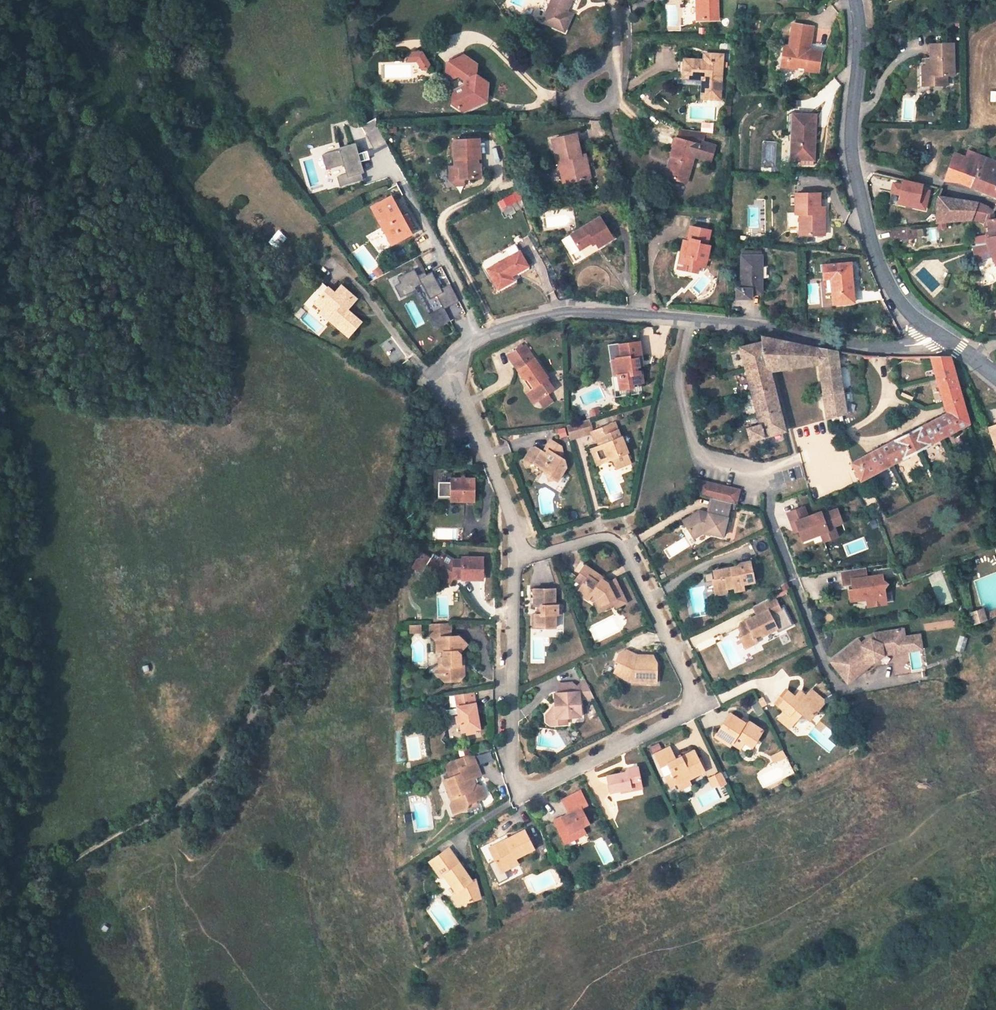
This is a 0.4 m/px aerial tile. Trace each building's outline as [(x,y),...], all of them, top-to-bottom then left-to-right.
[(541,22),(564,32),(571,15),(565,12),(570,0),(551,0),(541,22)] [(697,20),(718,19),(717,0),(697,0),(697,20)] [(812,27),(791,23),(787,46),(783,45),(781,58),(785,59),(784,67),(796,68),(796,66),(804,67),(804,70),(817,72),(820,57),(807,55),(812,27)] [(950,42),(926,43),(927,59),(927,64),(923,64),(919,64),(919,74),(925,74),(926,84),(945,83),(944,73),(951,73),(950,42)] [(420,52),(409,52),(405,61),(415,60),(420,67),(423,65),(426,69),(428,63),(420,52)] [(464,54),(445,62),(444,74),(449,78),(457,75),(463,80),(463,83),(462,90),(455,93),(454,106),(460,110),(469,105),(470,108),(479,104),(481,89),(487,90),(488,83),(475,74),(477,63),(464,54)] [(705,61),(688,60),(687,75),(701,76),(700,98),(719,99),(721,63),(717,63),(717,55),(705,55),(705,61)] [(449,102),(454,106),(455,93),(462,90),(463,83),(450,89),(449,102)] [(486,101),(487,90),(481,89),(479,104),(486,101)] [(816,114),(793,114),(791,144),(795,144),(795,159),(814,160),(816,114)] [(355,144),(321,154),(325,169),(343,164),(345,173),(336,176),(339,185),(362,179),(357,161),(368,158),(367,153),(374,151),(386,145),(376,127),(364,133),(373,148),(358,153),(355,144)] [(575,134),(552,139),(557,160),(562,160),(567,182),(581,179),(591,177),(585,155),(580,156),(575,134)] [(697,144),(676,138),(671,155),(675,156),(669,178),(686,183),(697,144)] [(480,141),(459,141),(459,163),(465,163),(465,179),(480,179),(480,166),(476,166),(477,159),(480,159),(480,141)] [(967,152),(965,157),(954,154),(945,180),(946,180),(958,182),(995,197),(995,163),(967,152)] [(675,156),(671,155),(664,176),(669,178),(675,156)] [(562,183),(567,182),(562,160),(557,160),(562,183)] [(465,163),(459,163),(456,163),(457,180),(465,179),(465,163)] [(896,205),(927,210),(931,183),(901,178),(900,182),(891,180),(889,191),(898,193),(896,205)] [(514,193),(498,201),(501,208),(517,200),(514,193)] [(819,194),(796,193),(796,213),(803,213),(803,234),(824,235),(825,219),(822,219),(821,214),(825,214),(825,207),(819,207),(819,194)] [(371,207),(392,244),(411,234),(407,227),(402,219),(390,196),(371,207)] [(975,211),(978,203),(938,196),(937,200),(936,222),(972,219),(975,211)] [(995,210),(978,203),(975,211),(992,214),(995,210)] [(972,219),(990,222),(989,219),(994,218),(992,214),(975,211),(972,219)] [(406,216),(402,219),(407,227),(411,225),(406,216)] [(600,217),(563,240),(572,254),(594,240),(598,247),(613,238),(600,217)] [(709,230),(690,226),(686,241),(682,241),(678,256),(684,257),(682,263),(686,264),(685,271),(697,274),(698,266),(700,260),(705,262),(708,246),(705,246),(709,230)] [(915,227),(891,229),(892,240),(916,238),(915,227)] [(990,237),(986,238),(987,242),(973,245),(975,255),(978,262),(992,256),(993,259),(995,258),(995,236),(991,237),(990,237)] [(519,250),(486,268),(496,288),(513,279),(511,274),(527,266),(519,250)] [(761,256),(741,256),(741,288),(736,288),(736,298),(751,298),(751,293),(760,293),(761,256)] [(850,261),(822,264),(823,278),(830,277),(832,305),(853,303),(850,261)] [(431,270),(426,273),(424,270),(417,274),(414,267),(397,276),(400,282),(394,285),(400,296),(414,289),(433,326),(449,318),(444,307),(458,299),(449,282),(440,287),(431,270)] [(328,287),(314,303),(322,310),(323,309),(332,317),(329,320),(348,337),(362,322),(347,308),(357,298),(341,285),(335,292),(328,287)] [(747,428),(750,441),(785,430),(770,369),(778,368),(819,363),(817,348),(811,346),(801,344),(763,336),(762,341),(741,346),(749,378),(760,424),(747,428)] [(612,359),(614,376),(618,375),(620,388),(632,387),(631,382),(636,381),(636,383),(642,382),(640,365),(645,364),(644,357),(643,357),(640,357),(637,342),(617,345),(619,358),(612,359)] [(519,358),(516,360),(522,369),(521,370),(526,377),(529,376),(535,386),(531,388),(530,393),(534,398),(539,399),(555,389),(548,378),(549,376),(531,350),(526,344),(514,350),(519,358)] [(817,347),(817,348),(819,363),(828,418),(847,413),(836,351),(817,347)] [(947,413),(853,461),(855,467),(861,480),(969,422),(951,356),(931,356),(934,369),(947,413)] [(522,369),(516,360),(512,363),(523,380),(526,377),(521,370),(522,369)] [(526,392),(534,403),(539,399),(534,398),(530,393),(531,388),(526,392)] [(567,423),(571,438),(591,430),(595,429),(589,417),(567,423)] [(602,443),(608,459),(613,456),(616,463),(630,457),(627,450),(630,449),(623,434),(620,435),(615,420),(595,429),(598,437),(601,436),(604,442),(602,443)] [(534,463),(543,469),(544,472),(557,481),(566,466),(565,460),(560,458),(563,453),(561,446),(552,440),(546,450),(549,451),(546,455),(535,447),(530,448),(524,459),(531,464),(534,463)] [(608,459),(602,443),(592,447),(598,463),(608,459)] [(630,457),(616,463),(617,466),(632,461),(630,457)] [(450,478),(450,504),(475,504),(476,479),(466,479),(463,476),(461,479),(450,478)] [(732,502),(736,503),(739,489),(696,477),(700,494),(712,497),(732,502)] [(700,528),(724,534),(732,502),(712,497),(708,511),(698,508),(685,514),(689,521),(686,527),(689,534),(693,531),(700,528)] [(804,504),(787,510),(792,523),(796,522),(798,528),(801,538),(819,531),(827,529),(826,527),(833,525),(841,522),(836,508),(821,513),(820,510),(807,515),(804,504)] [(681,517),(686,527),(689,521),(685,514),(681,517)] [(827,529),(819,531),(822,540),(836,535),(833,525),(826,527),(827,529)] [(771,536),(757,541),(761,554),(775,549),(771,536)] [(453,577),(461,577),(462,579),(483,579),(483,558),(462,558),(462,561),(455,561),(442,552),(439,557),(436,562),(430,558),(421,553),(413,567),(422,573),(425,567),(428,561),(435,565),(434,566),(443,572),(440,576),(450,582),(452,577),(453,577)] [(436,562),(439,557),(433,553),(430,558),(436,562)] [(714,590),(735,586),(735,589),(735,590),(744,588),(743,583),(754,581),(751,560),(739,562),(739,565),(732,567),(732,569),(728,570),(727,568),(714,570),(715,578),(713,579),(714,590)] [(443,572),(434,566),(435,565),(428,561),(425,567),(431,571),(440,576),(443,572)] [(592,593),(599,598),(603,605),(614,600),(615,604),(617,608),(627,603),(616,580),(608,584),(602,579),(603,577),(586,566),(578,577),(584,581),(582,585),(577,592),(588,599),(592,593)] [(865,566),(842,569),(844,584),(849,583),(850,596),(865,594),(866,598),(866,599),(875,600),(884,596),(881,574),(867,576),(865,566)] [(562,615),(562,606),(556,605),(556,598),(556,589),(535,589),(534,589),(534,598),(534,605),(538,605),(543,605),(542,614),(538,614),(536,614),(536,625),(547,625),(546,628),(556,628),(556,615),(562,615)] [(594,603),(597,608),(599,612),(615,604),(614,600),(603,605),(599,598),(592,593),(588,599),(594,603)] [(754,636),(762,632),(763,635),(777,628),(771,614),(782,609),(775,595),(752,606),(757,616),(741,623),(740,628),(742,632),(740,635),(746,647),(757,642),(754,636)] [(983,615),(981,608),(970,611),(973,624),(995,616),(995,610),(983,615)] [(439,642),(440,654),(445,653),(446,664),(441,669),(448,676),(448,682),(462,682),(467,676),(467,669),(464,667),(464,660),(464,655),(461,653),(470,645),(461,637),(454,637),(453,623),(433,623),(434,637),(439,642)] [(902,627),(873,631),(870,638),(862,644),(857,638),(829,659),(846,680),(863,667),(861,665),(870,658),(873,660),(882,654),(893,653),(892,647),(900,645),(904,640),(903,635),(902,627)] [(919,633),(903,635),(904,640),(900,645),(892,647),(893,653),(906,651),(906,650),(921,648),(919,633)] [(652,657),(637,656),(627,652),(617,657),(615,662),(618,664),(613,674),(632,682),(655,682),(656,664),(652,657)] [(438,672),(448,682),(448,676),(441,669),(438,672)] [(554,695),(556,710),(554,713),(549,713),(545,718),(546,724),(550,728),(560,727),(559,721),(568,720),(581,718),(579,698),(586,697),(593,696),(585,681),(581,681),(575,688),(569,683),(557,684),(559,694),(554,695)] [(455,694),(456,705),(461,730),(466,730),(475,728),(479,727),(477,717),(480,717),(479,712),(476,712),(475,702),(473,702),(471,691),(455,694)] [(808,722),(823,706),(822,701),(812,692),(806,698),(802,695),(797,701),(794,699),(789,694),(778,706),(784,712),(779,719),(788,728),(795,721),(800,724),(803,724),(806,721),(808,722)] [(452,706),(456,731),(461,730),(456,705),(452,706)] [(730,714),(715,737),(730,746),(733,743),(740,748),(745,742),(752,747),(753,747),(763,731),(750,722),(746,724),(742,722),(730,714)] [(670,747),(656,754),(659,760),(674,753),(670,747)] [(782,749),(777,752),(780,759),(786,756),(782,749)] [(695,750),(676,758),(674,753),(659,760),(662,766),(669,763),(673,772),(666,775),(671,785),(677,782),(678,784),(690,778),(705,771),(695,750)] [(452,788),(454,795),(450,804),(453,813),(466,808),(467,803),(475,799),(484,796),(480,786),(475,783),(472,777),(480,774),(475,762),(448,771),(451,777),(444,780),(448,789),(452,788)] [(627,772),(617,774),(606,776),(609,792),(620,790),(630,788),(630,791),(631,790),(643,788),(638,767),(627,769),(627,772)] [(721,772),(709,779),(713,786),(719,783),(721,786),(726,783),(721,772)] [(690,778),(678,784),(681,789),(692,783),(690,778)] [(588,823),(581,808),(587,805),(580,791),(562,799),(569,813),(554,820),(563,839),(571,836),(576,839),(585,834),(583,830),(581,826),(588,823)] [(475,799),(467,803),(466,808),(476,804),(475,799)] [(495,860),(501,871),(506,869),(518,863),(515,856),(533,848),(524,830),(505,839),(506,842),(503,843),(500,842),(494,844),(500,857),(495,860)] [(571,836),(563,839),(565,844),(576,839),(571,836)] [(489,847),(495,860),(500,857),(494,844),(489,847)] [(450,882),(455,889),(452,895),(458,903),(460,903),(472,900),(471,895),(480,893),(475,878),(472,879),(466,871),(461,874),(455,866),(460,862),(449,847),(430,860),(435,868),(443,863),(447,871),(444,873),(450,882)] [(466,871),(460,862),(455,866),(461,874),(466,871)] [(435,868),(440,876),(444,873),(447,871),(443,863),(435,868)] [(462,912),(474,908),(472,900),(460,903),(462,912)]
